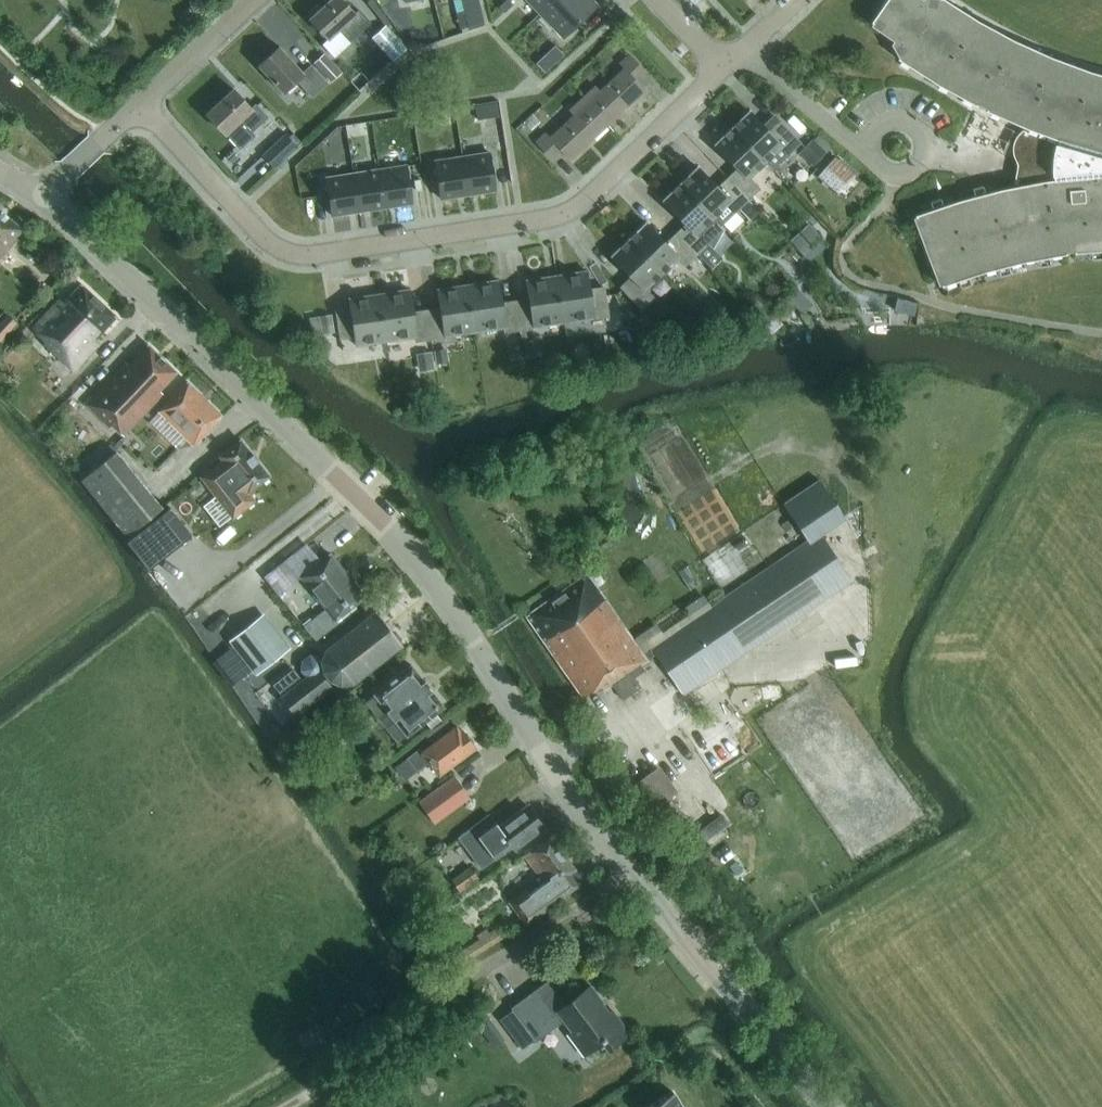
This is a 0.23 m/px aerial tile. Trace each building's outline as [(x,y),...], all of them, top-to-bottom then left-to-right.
[(329,38),(339,29),(350,41),(370,22),(359,10),(355,14),(343,0),(330,0),(322,7),(319,4),(309,13),(312,16),(310,18),(329,38)] [(499,7),(504,12),(513,4),(510,0),(506,0),(499,7)] [(538,16),(555,0),(523,0),(538,16)] [(561,40),(596,7),(589,0),(555,0),(538,16),(561,40)] [(871,22),(873,23),(874,21),(899,39),(895,44),(902,56),(900,58),(899,57),(898,59),(936,83),(977,106),(986,110),(1028,128),(1027,131),(1023,133),(1019,137),(1017,141),(1016,146),(1016,151),(1017,155),(1019,160),(1022,163),(1026,166),(1030,168),(1028,183),(1001,189),(959,200),(915,215),(942,286),(984,272),(1024,261),(1067,254),(1075,252),(1101,250),(1101,74),(1091,71),(1052,57),(1014,39),(978,20),(947,0),(886,0),(871,22)] [(373,37),(391,58),(405,47),(387,25),(373,37)] [(544,72),(564,54),(555,44),(545,53),(550,59),(541,68),(544,72)] [(303,72),(279,46),(259,65),(282,91),(296,79),(312,95),(327,81),(312,65),(303,72)] [(313,63),(331,82),(342,72),(324,53),(313,63)] [(582,97),(608,125),(646,90),(636,80),(645,72),(628,54),(619,63),(623,68),(598,91),(594,86),(582,97)] [(360,90),(366,84),(357,74),(351,80),(360,90)] [(207,113),(226,134),(227,133),(241,148),(255,134),(251,130),(257,125),(265,134),(272,128),(272,124),(265,117),(267,116),(256,104),(252,108),(233,88),(207,113)] [(561,150),(571,160),(608,125),(582,97),(570,109),(574,114),(549,137),(545,133),(535,141),(551,159),(561,150)] [(478,120),(490,118),(487,104),(475,106),(478,120)] [(732,127),(733,127),(765,161),(772,168),(800,141),(780,120),(769,130),(750,110),(751,110),(750,109),(732,127)] [(525,121),(532,129),(540,122),(533,114),(525,121)] [(759,187),(749,176),(765,161),(733,127),(732,127),(714,144),(715,145),(715,144),(738,167),(728,177),(748,198),(759,187)] [(274,166),(296,145),(285,133),(263,154),(274,166)] [(799,152),(813,166),(826,153),(813,139),(799,152)] [(465,193),(492,189),(486,150),(459,154),(465,193)] [(465,193),(459,154),(433,159),(439,197),(465,193)] [(835,156),(818,175),(837,192),(854,173),(835,156)] [(379,206),(405,202),(399,164),(373,168),(379,206)] [(737,209),(748,198),(728,177),(718,187),(698,167),(700,166),(699,165),(681,182),(681,183),(713,217),(730,201),(737,209)] [(353,210),(379,206),(373,168),(347,172),(353,210)] [(353,210),(347,172),(321,176),(327,215),(353,210)] [(676,233),(696,254),(707,243),(697,232),(713,217),(681,183),(681,182),(662,200),(663,201),(664,200),(686,223),(676,233)] [(24,230),(0,209),(0,257),(24,230)] [(685,264),(696,254),(676,233),(666,242),(647,222),(648,222),(647,221),(629,238),(662,272),(678,257),(685,264)] [(821,240),(808,223),(790,238),(803,255),(805,253),(816,244),(818,246),(821,243),(820,241),(821,240)] [(646,288),(662,272),(629,238),(610,256),(611,257),(612,256),(631,276),(621,286),(641,307),(653,296),(646,288)] [(588,270),(557,275),(564,322),(605,315),(606,319),(607,319),(602,287),(590,289),(587,272),(588,272),(588,270)] [(529,298),(515,300),(520,329),(564,322),(557,275),(525,280),(525,281),(526,281),(529,298)] [(499,279),(468,284),(476,331),(502,327),(503,331),(517,329),(518,333),(519,333),(518,329),(520,329),(515,300),(502,302),(498,281),(500,281),(499,279)] [(95,339),(117,316),(82,283),(64,303),(59,299),(34,327),(31,329),(73,371),(99,343),(95,339)] [(431,338),(476,331),(468,284),(436,289),(436,291),(438,290),(441,308),(427,310),(431,338)] [(787,294),(795,303),(804,295),(796,286),(787,294)] [(411,288),(380,294),(387,341),(413,337),(414,341),(429,338),(429,342),(430,342),(430,338),(431,338),(427,310),(413,312),(410,290),(411,290),(411,288)] [(776,316),(756,293),(745,304),(764,326),(776,316)] [(354,346),(387,341),(380,294),(348,298),(348,300),(349,300),(351,308),(334,310),(339,342),(340,342),(339,338),(353,337),(354,346)] [(320,316),(322,334),(336,332),(333,314),(320,316)] [(0,324),(0,344),(1,344),(19,325),(8,315),(0,324)] [(312,335),(322,334),(320,316),(309,317),(312,335)] [(624,316),(615,317),(617,330),(626,329),(624,316)] [(641,342),(654,336),(645,316),(631,322),(641,342)] [(537,352),(535,340),(521,341),(523,354),(537,352)] [(160,390),(177,372),(149,344),(129,364),(125,361),(86,402),(111,427),(114,423),(124,433),(163,394),(160,390)] [(434,350),(436,364),(449,362),(447,348),(434,350)] [(417,353),(419,372),(435,370),(432,351),(417,353)] [(188,382),(159,411),(193,445),(222,415),(188,382)] [(219,456),(222,460),(200,477),(233,518),(255,501),(248,492),(270,475),(241,439),(219,456)] [(92,459),(95,463),(96,464),(98,466),(82,479),(121,529),(127,536),(163,507),(155,498),(117,451),(114,446),(111,443),(92,459)] [(808,540),(820,532),(845,516),(820,479),(784,504),(808,540)] [(170,507),(127,541),(148,568),(191,534),(170,507)] [(587,572),(526,615),(583,697),(601,684),(605,690),(614,684),(624,699),(643,686),(636,677),(646,670),(642,664),(657,654),(684,693),(852,580),(820,532),(808,540),(666,636),(657,624),(635,639),(587,572)] [(318,598),(328,610),(318,618),(330,633),(359,610),(355,604),(365,597),(348,575),(331,553),(302,576),(312,590),(318,598)] [(306,675),(281,695),(297,715),(333,687),(321,672),(323,671),(330,680),(339,684),(353,682),(402,644),(376,610),(326,649),(322,660),(319,656),(310,655),(303,660),(302,670),(306,675)] [(318,642),(330,633),(318,618),(306,627),(318,642)] [(282,653),(255,620),(230,640),(257,673),(282,653)] [(408,734),(444,706),(411,664),(375,693),(375,694),(367,701),(398,740),(407,733),(408,734)] [(430,762),(439,774),(475,747),(462,730),(460,731),(456,726),(423,753),(419,749),(407,758),(396,767),(407,780),(430,762)] [(652,811),(679,792),(659,765),(632,785),(652,811)] [(472,798),(463,786),(455,775),(436,789),(419,801),(436,824),(472,798)] [(544,827),(528,805),(502,825),(493,813),(459,837),(484,867),(507,849),(506,848),(512,843),(516,849),(544,827)] [(576,869),(551,836),(525,855),(545,882),(529,894),(526,891),(512,901),(527,922),(575,887),(567,876),(576,869)] [(459,890),(479,876),(471,865),(451,879),(459,890)] [(463,964),(504,937),(498,927),(489,933),(486,927),(477,934),(479,938),(456,954),(463,964)] [(511,1008),(498,1018),(522,1049),(535,1039),(536,1041),(564,1020),(572,1031),(569,1033),(584,1054),(602,1041),(608,1049),(629,1033),(612,1010),(605,1016),(597,1006),(602,1001),(590,986),(565,1005),(547,980),(511,1007),(511,1008)] [(673,1090),(649,1106),(685,1106),(673,1090)]
